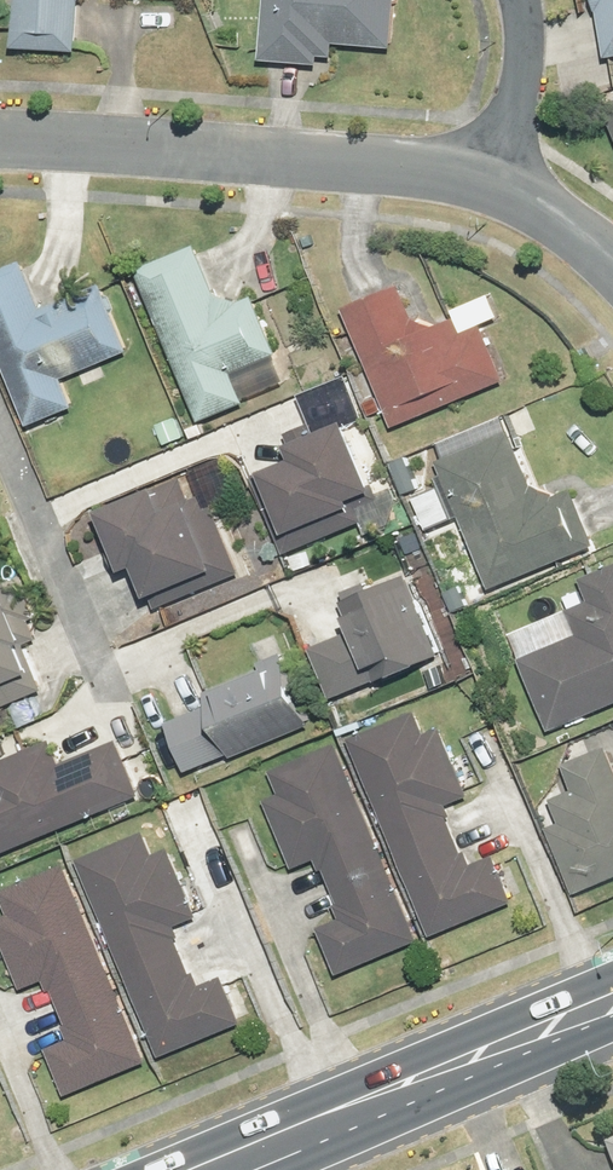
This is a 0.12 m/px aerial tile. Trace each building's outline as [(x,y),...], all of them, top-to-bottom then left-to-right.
[(12,56),(75,59),(78,0),(15,0),(12,56)] [(260,69),(334,70),(334,52),(394,53),(395,0),(261,0),(260,69)] [(601,66),(612,65),(612,0),(595,0),(601,66)] [(601,113),(612,143),(612,108),(601,113)] [(190,251),(138,273),(203,427),(246,408),(230,371),(276,352),(255,303),(232,313),(224,292),(210,298),(190,251)] [(0,275),(0,354),(31,428),(78,409),(65,379),(123,354),(98,295),(40,319),(18,267),(0,275)] [(397,293),(346,316),(399,430),(505,381),(481,330),(456,342),(445,318),(415,332),(397,293)] [(259,468),(293,546),(366,514),(360,499),(386,488),(352,413),(291,441),(296,451),(259,468)] [(515,434),(434,466),(488,598),(596,555),(572,495),(544,506),(515,434)] [(183,468),(105,502),(132,564),(140,560),(158,601),(242,565),(212,495),(197,501),(183,468)] [(543,735),(612,707),(612,570),(579,584),(588,605),(565,614),(574,636),(513,661),(543,735)] [(42,695),(23,646),(45,637),(19,574),(0,582),(0,712),(42,695)] [(308,659),(331,717),(446,671),(407,575),(331,605),(347,643),(308,659)] [(160,716),(186,779),(309,730),(283,667),(160,716)] [(417,713),(341,743),(422,944),(515,907),(497,861),(474,870),(449,809),(472,800),(445,731),(428,738),(417,713)] [(145,805),(121,744),(60,769),(50,744),(0,764),(0,863),(145,805)] [(417,950),(336,747),(272,772),(280,794),(260,802),(288,872),(312,863),(337,923),(312,933),(333,984),(417,950)] [(612,883),(612,762),(609,751),(561,770),(571,793),(548,802),(557,825),(542,830),(570,900),(612,883)] [(146,831),(70,861),(150,1062),(243,1025),(225,979),(202,988),(177,927),(200,918),(173,849),(156,856),(146,831)] [(66,867),(2,893),(10,915),(0,919),(0,948),(18,993),(42,983),(67,1044),(42,1054),(63,1104),(147,1070),(66,867)] [(599,1146),(608,1169),(612,1169),(612,1140),(599,1146)]
